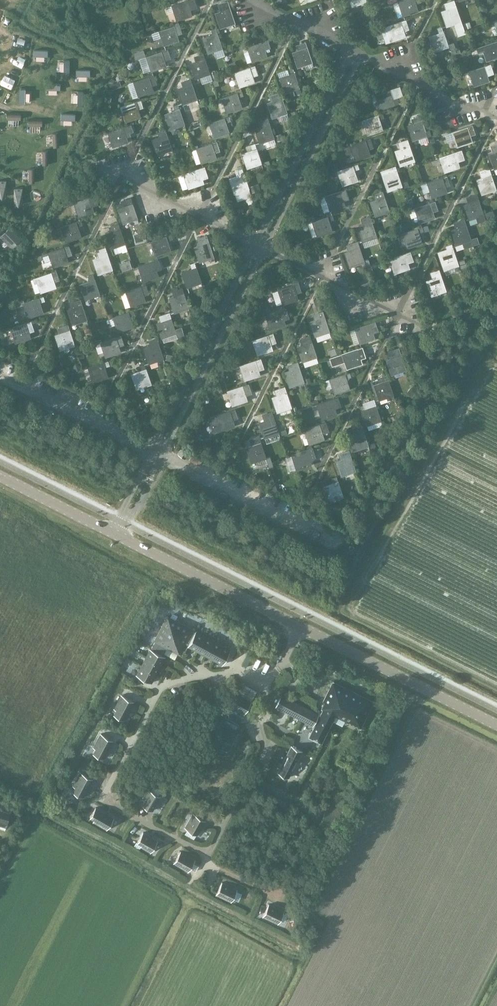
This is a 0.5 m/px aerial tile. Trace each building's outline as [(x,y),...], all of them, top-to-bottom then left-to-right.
[(172,5),(176,19),(191,14),(189,9),(196,6),(194,0),(188,0),(172,5)] [(413,1),(416,0),(401,0),(398,1),(403,15),(417,10),(413,1)] [(440,11),(445,27),(452,24),(457,36),(465,33),(460,21),(454,1),(453,0),(452,0),(443,3),(445,9),(440,11)] [(220,27),(234,23),(227,2),(218,5),(221,12),(216,13),(220,27)] [(385,26),(381,28),(385,41),(387,42),(390,40),(405,36),(401,26),(406,24),(405,20),(385,26)] [(178,24),(159,31),(163,45),(177,40),(176,35),(178,34),(177,30),(180,29),(178,24)] [(438,34),(429,37),(434,51),(448,46),(442,26),(437,28),(438,34)] [(212,35),(203,38),(207,52),(221,48),(215,28),(211,30),(212,35)] [(266,56),(263,47),(268,45),(267,40),(247,47),(252,61),(266,56)] [(475,48),(477,53),(484,51),(487,60),(496,56),(496,41),(475,48)] [(302,50),(293,53),(297,67),(311,62),(305,42),(300,44),(302,50)] [(167,49),(146,56),(151,70),(165,66),(163,61),(170,58),(167,49)] [(200,60),(190,64),(195,78),(209,73),(202,53),(198,55),(200,60)] [(489,64),(469,71),(474,85),(488,80),(486,75),(492,73),(489,64)] [(253,82),(250,72),(256,70),(254,66),(234,72),(239,86),(253,82)] [(290,75),(280,78),(285,92),(299,87),(292,67),(288,69),(290,75)] [(153,75),(133,81),(138,95),(152,91),(150,86),(153,85),(152,80),(154,79),(153,75)] [(183,87),(178,89),(182,103),(196,98),(190,79),(185,80),(186,83),(182,84),(183,87)] [(395,88),(375,94),(380,108),(394,104),(397,102),(396,97),(398,97),(395,88)] [(240,107),(237,97),(243,95),(241,91),(222,98),(226,111),(240,107)] [(277,100),(267,103),(272,117),(286,112),(280,93),(275,95),(277,100)] [(140,100),(121,107),(125,121),(139,116),(138,111),(140,110),(139,105),(142,105),(140,100)] [(174,111),(165,114),(169,128),(184,124),(177,104),(173,106),(174,111)] [(381,129),(378,120),(383,118),(382,113),(362,120),(367,134),(381,129)] [(412,123),(406,125),(411,140),(413,140),(427,135),(420,115),(415,117),(416,119),(411,121),(412,123)] [(227,132),(224,123),(230,121),(229,116),(209,123),(214,137),(227,132)] [(264,125),(255,128),(260,142),(274,138),(267,118),(262,120),(264,125)] [(126,141),(123,132),(129,130),(127,125),(108,132),(113,146),(126,141)] [(452,132),(457,146),(471,141),(469,136),(472,135),(471,131),(473,130),(472,126),(452,132)] [(162,136),(152,140),(157,154),(171,149),(165,129),(160,131),(162,136)] [(369,139),(350,145),(355,159),(369,154),(367,149),(372,147),(371,143),(369,139)] [(399,148),(394,150),(399,165),(400,165),(414,160),(408,141),(407,139),(397,142),(399,148)] [(215,157),(212,148),(218,146),(216,142),(196,148),(201,162),(215,157)] [(252,151),(242,154),(247,168),(261,163),(254,143),(250,145),(252,151)] [(461,150),(440,157),(445,171),(459,167),(457,161),(464,159),(461,150)] [(356,180),(353,170),(359,168),(357,164),(337,170),(342,185),(356,180)] [(402,185),(395,166),(381,170),(388,190),(402,185)] [(203,167),(184,173),(188,187),(202,183),(201,179),(207,177),(203,167)] [(489,168),(480,171),(482,178),(477,179),(482,193),(496,189),(489,168)] [(239,176),(229,179),(234,193),(248,188),(242,169),(237,170),(239,176)] [(447,192),(443,183),(449,181),(447,176),(428,182),(433,197),(447,192)] [(344,189),(325,196),(330,210),(344,205),(342,199),(347,197),(345,189),(344,189)] [(378,199),(371,201),(375,216),(390,211),(383,191),(378,192),(375,193),(378,199)] [(469,203),(464,205),(469,219),(476,217),(477,222),(485,220),(476,194),(469,196),(470,199),(468,200),(469,203)] [(93,211),(89,201),(95,200),(93,195),(74,201),(78,215),(93,211)] [(122,203),(117,205),(123,223),(137,218),(130,198),(121,201),(122,203)] [(434,218),(431,208),(437,206),(435,201),(416,208),(420,222),(434,218)] [(331,230),(328,221),(333,219),(332,214),(312,221),(317,235),(331,230)] [(364,225),(358,227),(363,241),(377,236),(370,217),(362,219),(364,225)] [(457,229),(452,230),(457,244),(464,242),(466,247),(473,244),(471,240),(465,219),(458,222),(459,224),(456,225),(457,229)] [(80,236),(77,227),(82,225),(81,220),(61,227),(65,241),(80,236)] [(112,232),(106,234),(111,248),(125,243),(118,224),(113,225),(110,226),(112,232)] [(10,227),(4,233),(2,230),(0,231),(0,238),(1,237),(11,248),(21,238),(10,227)] [(422,242),(419,233),(424,231),(423,227),(403,233),(408,247),(422,242)] [(170,250),(167,241),(172,239),(171,234),(151,241),(156,255),(170,250)] [(199,245),(194,247),(199,261),(213,256),(206,236),(197,239),(199,245)] [(350,251),(345,253),(350,266),(364,262),(358,242),(357,242),(348,245),(350,251)] [(448,249),(439,252),(440,255),(444,269),(458,265),(457,261),(452,245),(452,244),(447,246),(448,249)] [(48,252),(36,256),(38,261),(42,259),(43,262),(51,260),(53,266),(67,262),(65,256),(68,255),(67,251),(69,250),(70,250),(68,246),(48,252)] [(99,257),(94,259),(98,273),(112,268),(105,249),(105,247),(96,250),(99,257)] [(407,263),(413,261),(410,252),(390,258),(395,273),(409,268),(407,263)] [(458,265),(459,270),(466,267),(463,259),(457,261),(458,265)] [(158,276),(155,267),(160,265),(158,260),(139,266),(144,280),(158,276)] [(191,269),(181,272),(187,287),(201,282),(194,262),(189,264),(191,269)] [(433,279),(427,281),(432,295),(446,290),(439,270),(432,273),(433,279)] [(55,287),(52,277),(56,275),(55,271),(36,277),(40,291),(55,287)] [(90,281),(80,284),(85,298),(99,294),(93,274),(88,276),(90,281)] [(297,298),(294,289),(300,287),(298,283),(278,289),(283,303),(297,298)] [(145,301),(142,292),(147,290),(146,285),(126,292),(131,305),(145,301)] [(174,297),(170,298),(174,312),(188,307),(182,288),(178,289),(177,287),(172,289),(174,297)] [(42,312),(39,303),(45,301),(43,296),(23,303),(28,317),(42,312)] [(72,308),(68,310),(72,324),(87,319),(80,300),(75,301),(70,303),(72,308)] [(284,324),(281,314),(287,312),(285,308),(265,315),(270,329),(284,324)] [(133,326),(129,317),(135,315),(133,310),(113,317),(118,331),(133,326)] [(320,318),(311,321),(315,336),(329,331),(323,311),(318,313),(320,318)] [(160,322),(157,323),(163,342),(177,337),(176,333),(173,326),(169,313),(158,317),(160,322)] [(29,338),(26,328),(32,326),(30,322),(10,328),(15,342),(29,338)] [(375,322),(356,328),(360,342),(374,338),(373,333),(378,331),(377,327),(375,322)] [(60,334),(56,335),(60,349),(74,344),(67,325),(63,326),(58,328),(60,334)] [(182,327),(176,329),(179,338),(185,336),(182,327)] [(272,349),(269,340),(274,338),(273,333),(253,340),(258,354),(272,349)] [(120,352),(117,342),(122,340),(121,336),(101,342),(106,357),(120,352)] [(298,348),(302,361),(317,356),(310,336),(301,339),(303,346),(298,348)] [(149,341),(151,347),(144,349),(149,363),(163,358),(156,339),(149,341)] [(363,347),(330,357),(333,364),(345,360),(347,367),(362,363),(360,358),(366,356),(363,347)] [(391,359),(387,360),(392,374),(405,369),(399,350),(398,348),(389,351),(391,359)] [(261,358),(240,365),(245,379),(259,375),(258,370),(264,368),(261,358)] [(107,377),(104,367),(109,366),(108,361),(88,368),(93,382),(107,377)] [(290,371),(285,372),(290,386),(304,382),(298,362),(293,363),(294,367),(289,368),(290,371)] [(141,371),(132,374),(136,388),(150,383),(144,364),(139,365),(141,371)] [(349,388),(346,379),(351,377),(350,372),(330,379),(335,392),(349,388)] [(384,382),(375,385),(379,399),(393,395),(386,375),(382,377),(384,382)] [(247,384),(228,390),(232,404),(246,399),(245,394),(251,392),(249,388),(247,384)] [(277,395),(273,397),(278,412),(291,407),(285,387),(280,389),(275,390),(277,395)] [(336,413),(333,404),(338,402),(337,397),(317,404),(322,418),(336,413)] [(367,409),(362,411),(367,425),(380,420),(374,400),(365,403),(367,409)] [(234,425),(230,416),(236,414),(235,409),(210,417),(214,431),(234,425)] [(265,421),(260,423),(264,437),(279,432),(272,412),(268,414),(268,413),(263,414),(265,421)] [(307,429),(305,429),(309,443),(324,438),(322,433),(328,432),(326,427),(328,427),(326,422),(307,429)] [(355,434),(349,436),(354,450),(368,445),(362,428),(361,424),(353,427),(355,434)] [(254,445),(247,447),(252,461),(265,457),(259,438),(259,437),(252,439),(254,445)] [(292,454),(290,455),(295,469),(297,468),(300,467),(310,464),(309,459),(315,457),(313,453),(312,448),(311,448),(311,446),(306,447),(307,450),(292,454)] [(181,448),(177,454),(185,459),(189,453),(181,448)] [(337,461),(339,467),(341,475),(355,471),(349,451),(344,452),(346,458),(337,461)] [(334,483),(324,486),(329,500),(343,496),(336,476),(332,478),(334,483)] [(155,641),(151,649),(162,655),(166,647),(177,653),(181,645),(183,646),(184,643),(188,645),(195,632),(191,630),(192,629),(167,616),(154,640),(155,641)] [(195,631),(195,632),(188,645),(187,646),(195,650),(203,635),(195,631)] [(212,640),(203,635),(195,650),(204,655),(212,640)] [(213,659),(221,644),(212,640),(204,655),(213,659)] [(230,649),(221,644),(213,659),(222,664),(230,649)] [(165,657),(162,655),(151,649),(150,648),(145,657),(160,665),(165,657)] [(156,674),(160,665),(145,657),(141,666),(156,674)] [(136,675),(151,683),(156,674),(141,666),(136,675)] [(317,713),(312,725),(315,726),(326,732),(335,715),(359,728),(372,701),(333,682),(324,700),(326,701),(322,707),(324,707),(320,715),(317,713)] [(251,701),(235,693),(229,704),(245,713),(251,701)] [(121,695),(113,709),(116,711),(113,715),(124,721),(134,702),(123,696),(121,695)] [(281,695),(275,707),(288,713),(293,701),(281,695)] [(306,708),(293,701),(288,713),(300,719),(306,708)] [(306,708),(300,719),(312,725),(317,713),(306,708)] [(315,726),(310,736),(322,742),(326,732),(315,726)] [(100,734),(92,748),(95,749),(93,753),(103,759),(113,740),(108,738),(100,734)] [(291,745),(286,754),(297,760),(302,751),(291,745)] [(286,754),(281,763),(293,769),(297,760),(286,754)] [(288,778),(293,769),(281,763),(277,772),(288,778)] [(79,772),(72,786),(75,787),(73,791),(77,794),(82,797),(92,779),(87,776),(79,772)] [(161,797),(147,788),(142,799),(144,800),(141,805),(152,811),(161,797)] [(342,809),(328,803),(317,828),(329,834),(332,829),(333,829),(342,809)] [(93,820),(92,822),(106,830),(114,817),(95,807),(90,817),(93,820)] [(4,830),(9,813),(0,810),(0,829),(4,830)] [(205,821),(193,813),(184,828),(197,835),(205,821)] [(141,845),(139,847),(150,853),(157,840),(142,832),(137,842),(141,845)] [(195,859),(180,851),(173,864),(188,872),(195,859)] [(221,881),(215,895),(230,902),(237,889),(221,881)] [(284,911),(268,904),(262,917),(277,924),(284,911)]
